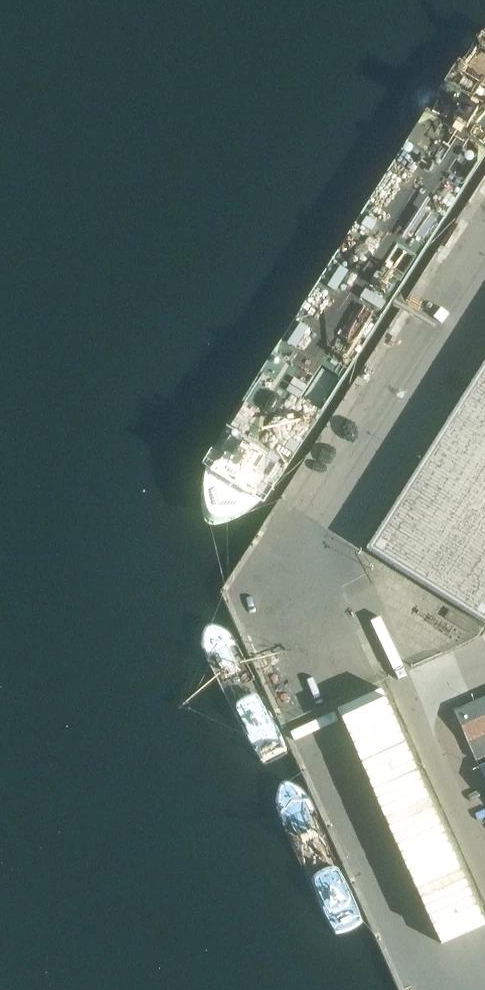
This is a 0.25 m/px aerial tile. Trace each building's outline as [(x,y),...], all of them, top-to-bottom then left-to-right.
[(366,549),(484,624),(484,361),(484,362),(448,420),(442,429),(433,443),(397,500),(391,509),(382,523),(366,549)] [(401,762),(409,759),(381,696),(338,715),(359,763),(378,755),(379,756),(395,749),(401,762)] [(484,756),(484,697),(454,711),(475,760),(484,756)]
